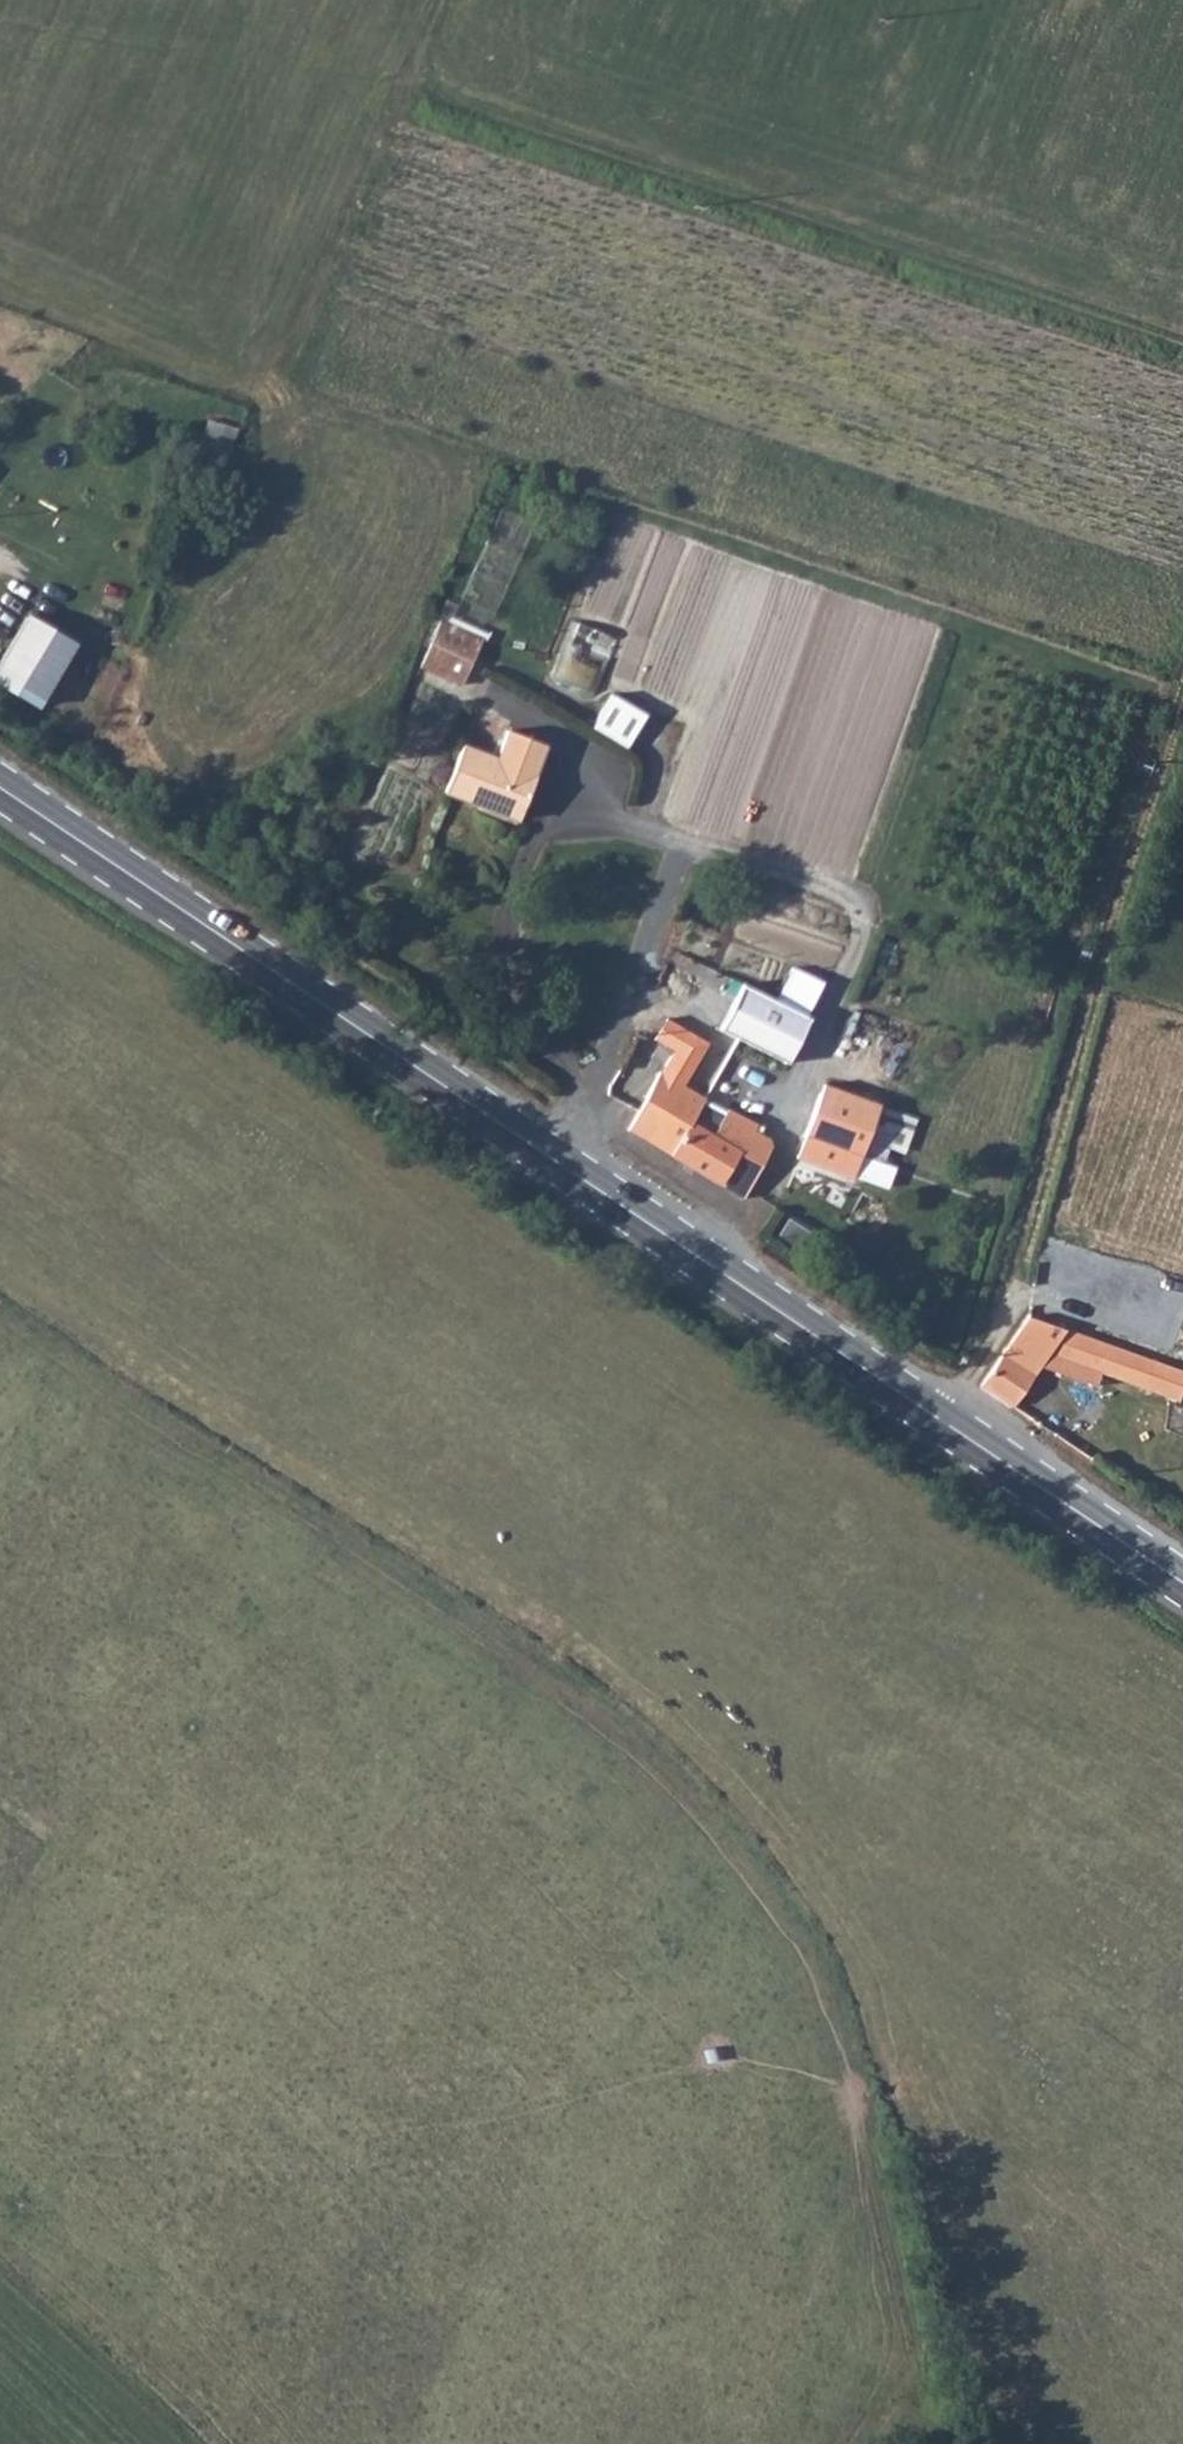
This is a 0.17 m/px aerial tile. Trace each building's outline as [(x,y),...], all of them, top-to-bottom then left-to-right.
[(207,416),(197,451),(226,459),(236,425),(207,416)] [(482,629),(438,616),(422,665),(467,678),(482,629)] [(571,618),(551,675),(598,691),(618,634),(571,618)] [(26,620),(0,659),(0,686),(22,701),(60,643),(26,620)] [(628,744),(646,711),(608,690),(590,723),(628,744)] [(501,762),(466,747),(447,792),(524,822),(552,749),(513,733),(501,762)] [(777,998),(743,980),(720,1026),(789,1060),(810,1015),(824,982),(792,966),(777,998)] [(604,1121),(645,1148),(676,1109),(686,1096),(643,1067),(604,1121)] [(861,1110),(812,1084),(786,1130),(835,1157),(861,1110)] [(684,1114),(676,1109),(645,1148),(719,1197),(751,1150),(729,1135),(737,1124),(709,1104),(695,1124),(684,1114)] [(1003,1308),(962,1371),(997,1394),(1023,1352),(1059,1362),(1063,1348),(1123,1365),(1129,1345),(1072,1329),(1042,1320),(1003,1308)]
